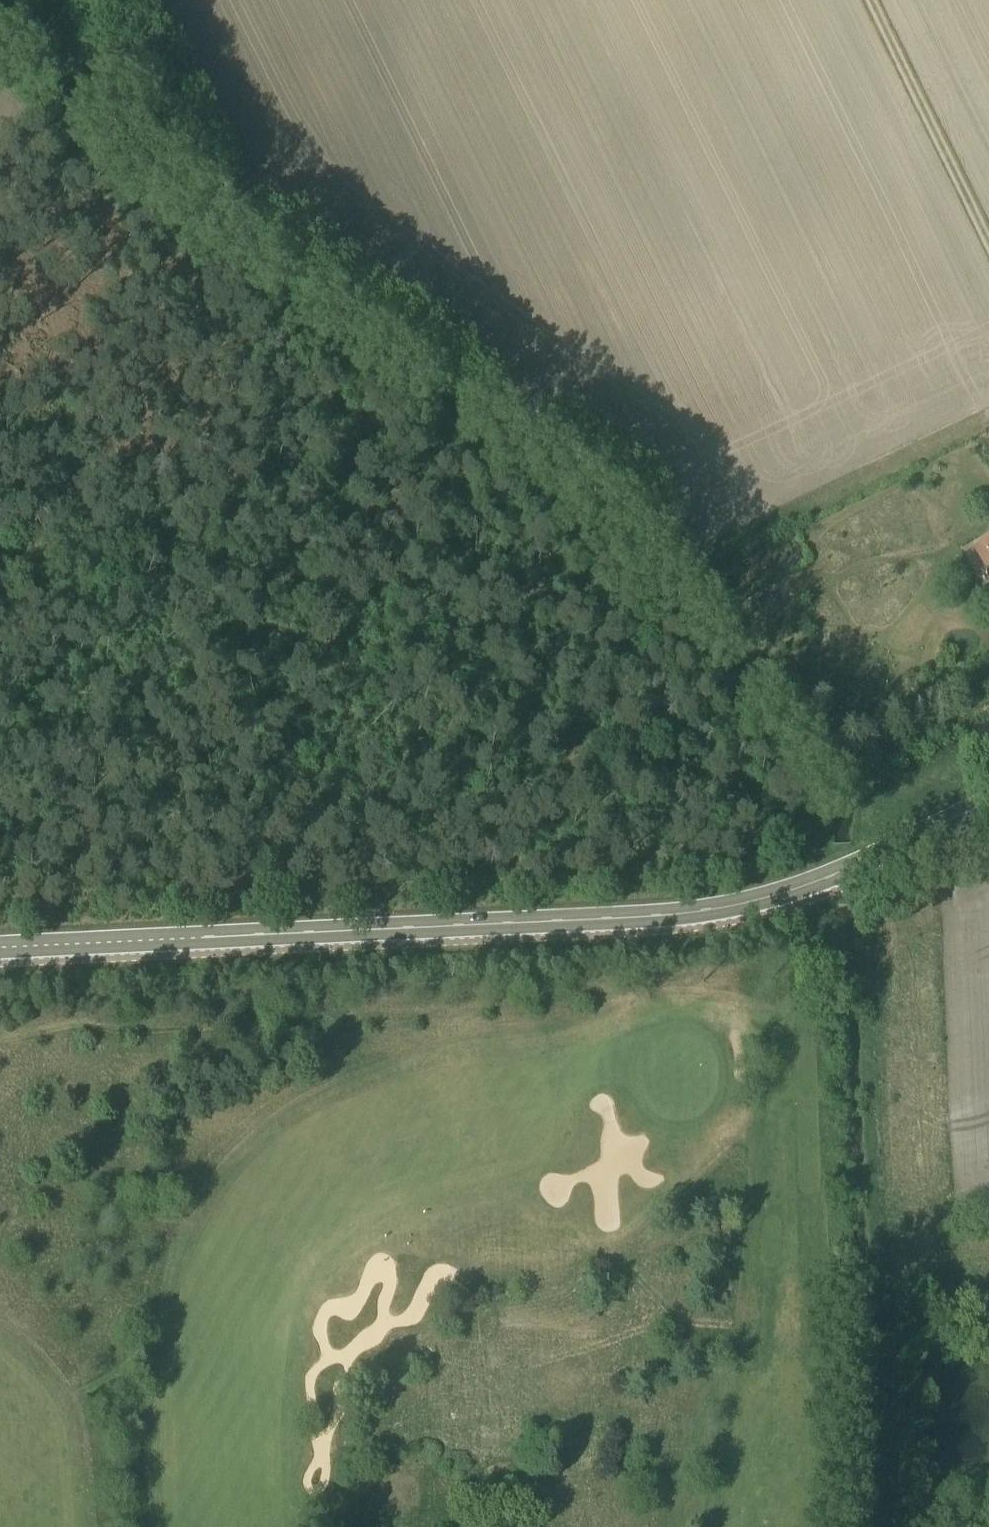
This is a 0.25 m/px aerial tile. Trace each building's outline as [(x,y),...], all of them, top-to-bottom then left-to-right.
[(974,549),(985,568),(988,566),(988,541),(974,549)]
